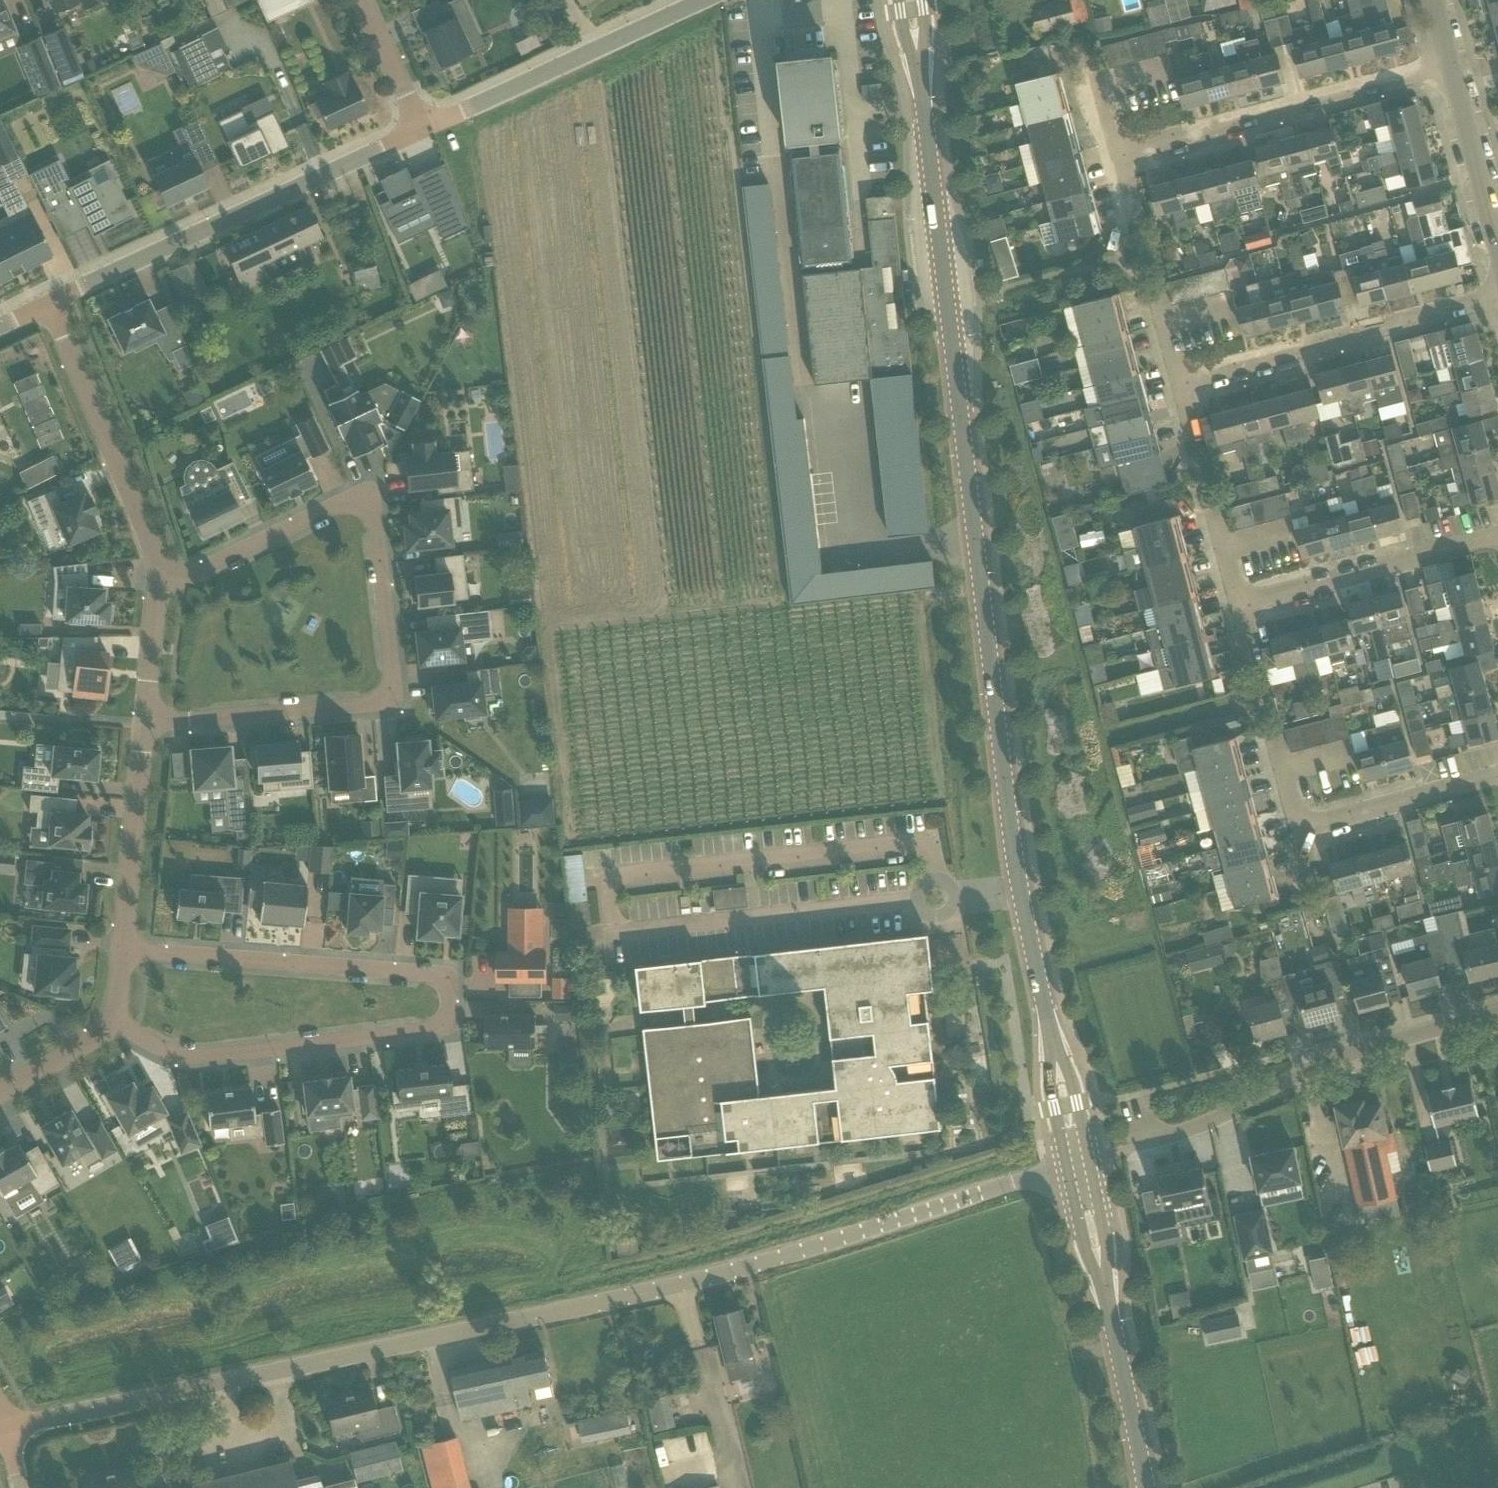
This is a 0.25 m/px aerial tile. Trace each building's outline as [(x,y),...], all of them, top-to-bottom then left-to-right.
[(2,0),(0,0),(0,37),(15,31),(2,0)] [(55,13),(80,3),(79,0),(49,0),(55,13)] [(224,1),(223,1),(223,0),(204,0),(211,16),(227,10),(224,1)] [(241,3),(239,0),(224,0),(228,9),(238,4),(241,3)] [(313,0),(257,0),(267,22),(313,0)] [(438,71),(459,62),(458,58),(470,52),(458,25),(471,19),(463,0),(455,0),(432,10),(438,24),(424,31),(434,52),(430,54),(438,71)] [(1048,2),(1048,0),(1029,0),(1038,34),(1078,23),(1077,22),(1090,19),(1084,0),(1056,0),(1048,2)] [(1147,7),(1152,26),(1192,16),(1191,15),(1188,0),(1165,0),(1166,2),(1148,7),(1147,7)] [(1220,8),(1238,4),(1237,0),(1218,0),(1220,8)] [(1241,9),(1248,8),(1263,5),(1262,0),(1239,0),(1241,9)] [(1314,23),(1313,24),(1326,69),(1351,63),(1344,36),(1331,40),(1326,20),(1325,20),(1320,0),(1308,0),(1314,23)] [(1339,16),(1339,17),(1344,36),(1351,63),(1375,56),(1360,0),(1348,0),(1351,13),(1339,16)] [(1375,56),(1401,50),(1399,44),(1414,40),(1412,30),(1411,29),(1411,26),(1395,30),(1394,23),(1380,27),(1374,7),(1373,0),(1360,0),(1375,56)] [(1495,26),(1497,25),(1497,2),(1481,6),(1483,13),(1492,11),(1495,26)] [(1249,9),(1239,11),(1241,21),(1251,18),(1249,9)] [(1239,10),(1220,14),(1223,25),(1241,21),(1239,11),(1239,10)] [(1288,14),(1276,17),(1283,45),(1292,42),(1294,50),(1301,76),(1326,69),(1313,24),(1303,26),(1292,29),(1288,14)] [(1097,33),(1113,30),(1111,16),(1094,19),(1097,33)] [(1276,17),(1264,20),(1265,23),(1268,36),(1271,48),(1275,47),(1283,45),(1276,17)] [(1200,22),(1189,25),(1192,36),(1203,33),(1200,22)] [(44,35),(63,80),(81,72),(63,27),(44,35)] [(1174,27),(1162,30),(1165,41),(1177,38),(1174,27)] [(1168,53),(1165,41),(1162,30),(1150,33),(1157,56),(1168,53)] [(1157,56),(1150,33),(1139,37),(1145,59),(1157,56)] [(197,85),(219,74),(202,37),(179,48),(197,85)] [(1133,62),(1145,59),(1139,37),(1127,40),(1133,62)] [(39,38),(23,45),(17,47),(18,50),(37,95),(59,86),(39,38)] [(1258,38),(1246,41),(1259,87),(1284,81),(1277,53),(1263,57),(1258,38)] [(1133,62),(1127,40),(1116,43),(1122,66),(1133,62)] [(132,52),(140,74),(170,63),(162,41),(132,52)] [(1259,87),(1246,41),(1236,44),(1238,53),(1224,57),(1227,68),(1234,94),(1259,87)] [(1110,69),(1122,66),(1116,43),(1104,46),(1110,69)] [(1025,72),(1034,70),(1054,65),(1049,44),(1020,51),(1025,72)] [(1209,51),(1197,54),(1209,101),(1234,94),(1227,68),(1215,71),(1209,51)] [(1209,101),(1197,54),(1186,57),(1191,77),(1177,80),(1184,107),(1209,101)] [(97,69),(92,58),(85,61),(89,72),(97,69)] [(842,131),(834,64),(779,71),(786,137),(810,135),(819,134),(842,131)] [(1016,83),(1021,103),(1065,92),(1060,73),(1063,72),(1063,71),(1016,83)] [(328,98),(311,106),(317,118),(322,116),(328,129),(368,111),(355,83),(352,84),(346,72),(321,84),(328,98)] [(883,98),(882,83),(870,84),(872,99),(883,98)] [(1021,103),(1026,123),(1074,111),(1073,110),(1070,110),(1065,92),(1021,103)] [(1376,128),(1380,141),(1422,130),(1415,105),(1387,112),(1384,102),(1387,101),(1386,100),(1385,100),(1385,101),(1367,106),(1367,105),(1366,105),(1366,107),(1373,129),(1376,128)] [(242,109),(217,121),(238,167),(261,156),(262,159),(290,146),(273,111),(248,122),(242,109)] [(1026,123),(1031,143),(1076,131),(1071,112),(1074,112),(1074,111),(1026,123)] [(180,128),(190,150),(208,141),(198,120),(180,128)] [(1,164),(17,156),(0,122),(0,162),(1,164)] [(1331,127),(1306,134),(1313,160),(1326,157),(1328,164),(1331,176),(1343,173),(1337,154),(1338,153),(1331,127)] [(145,162),(153,176),(166,204),(181,197),(181,198),(192,192),(207,185),(194,157),(190,150),(180,128),(173,131),(179,145),(145,162)] [(1370,170),(1382,167),(1429,155),(1422,130),(1380,141),(1376,142),(1380,155),(1368,159),(1368,160),(1361,161),(1364,171),(1370,170)] [(1031,143),(1037,163),(1084,150),(1084,149),(1080,150),(1076,131),(1031,143)] [(791,153),(803,268),(853,262),(842,148),(821,150),(819,134),(810,135),(811,151),(791,153)] [(1306,134),(1282,140),(1297,196),(1299,196),(1308,193),(1305,183),(1303,176),(1316,172),(1313,160),(1306,134)] [(1261,164),(1253,166),(1258,187),(1280,182),(1282,189),(1283,189),(1286,200),(1288,200),(1290,208),(1300,206),(1297,196),(1282,140),(1256,147),(1261,164)] [(1084,150),(1037,163),(1042,182),(1086,171),(1081,152),(1084,151),(1084,150)] [(1344,166),(1353,164),(1350,152),(1341,154),(1344,166)] [(1435,180),(1429,155),(1382,167),(1385,178),(1405,173),(1409,187),(1435,180)] [(59,160),(28,175),(61,238),(86,225),(89,232),(96,229),(98,233),(115,225),(134,215),(115,178),(96,187),(90,176),(72,185),(69,180),(59,160)] [(1252,161),(1226,167),(1239,214),(1249,211),(1251,211),(1264,207),(1262,199),(1259,189),(1258,187),(1253,166),(1252,161)] [(401,170),(379,180),(388,200),(390,203),(384,206),(393,227),(429,210),(436,225),(442,239),(468,227),(445,162),(410,179),(406,180),(401,170)] [(52,256),(52,257),(53,256),(29,206),(27,207),(14,180),(10,183),(1,164),(0,165),(0,200),(8,217),(0,221),(0,282),(52,256)] [(1226,167),(1202,174),(1209,201),(1212,211),(1225,208),(1228,217),(1239,214),(1226,167)] [(1042,182),(1047,202),(1094,190),(1094,189),(1091,189),(1086,171),(1042,182)] [(1202,174),(1177,181),(1189,227),(1201,224),(1200,223),(1214,219),(1212,211),(1209,201),(1202,174)] [(1177,181),(1152,187),(1159,214),(1173,210),(1178,230),(1189,227),(1177,181)] [(769,184),(743,187),(745,203),(771,200),(769,184)] [(1359,207),(1388,200),(1384,185),(1355,192),(1359,207)] [(1052,221),(1096,210),(1091,191),(1095,190),(1094,190),(1047,202),(1052,221)] [(1420,198),(1414,200),(1418,214),(1436,285),(1461,278),(1458,265),(1470,262),(1471,264),(1472,263),(1462,227),(1461,227),(1461,229),(1449,232),(1435,236),(1429,212),(1443,208),(1439,193),(1420,198)] [(893,195),(867,198),(875,266),(902,263),(894,195),(893,195)] [(771,200),(745,203),(747,218),(773,215),(771,200)] [(1338,203),(1341,213),(1354,209),(1352,200),(1338,203)] [(323,236),(308,206),(224,246),(244,289),(309,259),(302,246),(323,236)] [(1300,211),(1303,223),(1311,220),(1309,209),(1300,211)] [(1058,242),(1105,229),(1105,228),(1101,229),(1096,210),(1052,221),(1058,242)] [(1417,258),(1404,261),(1404,264),(1412,291),(1436,285),(1418,214),(1409,217),(1407,221),(1413,242),(1413,243),(1413,244),(1417,258)] [(773,215),(747,218),(749,234),(774,231),(773,215)] [(1224,252),(1241,248),(1236,230),(1219,235),(1224,252)] [(1300,236),(1307,249),(1320,243),(1313,230),(1300,236)] [(774,231),(749,234),(750,250),(776,247),(774,231)] [(1245,237),(1247,246),(1248,249),(1260,246),(1257,234),(1245,237)] [(991,241),(995,253),(1011,248),(1007,236),(991,241)] [(1383,240),(1372,243),(1373,244),(1387,298),(1412,291),(1404,264),(1404,261),(1402,254),(1388,258),(1386,249),(1385,249),(1383,240)] [(1365,263),(1343,269),(1349,290),(1357,288),(1360,301),(1361,305),(1387,298),(1373,244),(1362,247),(1362,249),(1363,255),(1365,263)] [(776,247),(750,250),(752,265),(778,262),(776,247)] [(1216,251),(1211,252),(1198,255),(1202,268),(1219,263),(1217,254),(1216,251)] [(1199,265),(1195,252),(1189,254),(1184,260),(1186,268),(1199,265)] [(1250,254),(1241,256),(1236,258),(1239,272),(1245,271),(1254,268),(1250,254)] [(1296,272),(1282,276),(1295,322),(1320,316),(1308,270),(1304,255),(1292,258),(1296,272)] [(359,292),(381,286),(373,257),(351,263),(359,292)] [(778,262),(752,265),(754,281),(780,278),(778,262)] [(875,266),(860,268),(863,298),(867,330),(872,378),(887,376),(913,373),(904,282),(902,272),(902,263),(875,266)] [(1319,267),(1308,270),(1320,316),(1345,309),(1340,292),(1349,290),(1343,269),(1321,274),(1319,267)] [(860,268),(804,274),(808,304),(863,298),(860,268)] [(1219,293),(1231,290),(1226,268),(1214,271),(1219,293)] [(447,286),(439,270),(407,285),(415,302),(447,286)] [(1214,271),(1202,274),(1208,296),(1219,293),(1214,271)] [(1202,274),(1190,277),(1196,299),(1208,296),(1202,274)] [(1270,280),(1258,284),(1270,329),(1295,322),(1282,276),(1269,279),(1270,280)] [(1190,277),(1179,280),(1185,302),(1196,299),(1190,277)] [(780,278),(754,281),(756,297),(782,294),(780,278)] [(1179,280),(1176,280),(1166,283),(1172,305),(1185,302),(1179,280)] [(1238,309),(1245,335),(1270,329),(1258,284),(1247,287),(1252,305),(1238,309)] [(436,292),(444,306),(456,299),(448,285),(436,292)] [(1122,292),(1075,305),(1081,325),(1124,314),(1119,294),(1122,294),(1122,292)] [(782,294),(756,297),(758,313),(784,310),(782,294)] [(863,298),(808,304),(811,336),(867,330),(863,298)] [(123,311),(108,319),(124,351),(163,332),(148,299),(132,307),(133,308),(124,312),(123,311)] [(784,310),(758,313),(760,328),(785,325),(784,310)] [(1124,314),(1081,325),(1085,344),(1086,345),(1133,333),(1132,331),(1129,332),(1124,314)] [(785,325),(760,328),(761,344),(787,341),(785,325)] [(1451,328),(1426,334),(1429,346),(1430,345),(1433,357),(1437,369),(1448,366),(1448,368),(1483,358),(1476,333),(1474,333),(1454,339),(1451,328)] [(867,330),(811,336),(816,384),(870,378),(872,378),(867,330)] [(1006,343),(1014,341),(1012,333),(1004,335),(1006,343)] [(1133,333),(1086,345),(1091,363),(1091,364),(1134,353),(1129,334),(1133,333)] [(347,336),(319,350),(329,372),(330,371),(336,384),(342,396),(354,390),(342,365),(358,358),(347,336)] [(1406,339),(1396,342),(1395,342),(1398,354),(1399,360),(1411,357),(1406,339)] [(787,341),(761,344),(763,360),(789,357),(787,341)] [(185,345),(171,351),(175,359),(180,370),(192,364),(185,345)] [(1134,353),(1091,364),(1096,384),(1143,372),(1143,371),(1139,372),(1134,353)] [(1392,355),(1367,362),(1380,407),(1404,401),(1392,355)] [(789,357),(763,360),(765,375),(791,372),(789,357)] [(1452,380),(1429,386),(1431,397),(1443,393),(1444,395),(1489,383),(1483,358),(1448,368),(1452,380)] [(1342,368),(1354,414),(1366,411),(1363,402),(1377,398),(1379,408),(1380,407),(1367,362),(1342,368)] [(1312,389),(1319,417),(1320,417),(1321,420),(1343,415),(1343,417),(1354,414),(1342,368),(1317,375),(1324,402),(1316,404),(1312,389)] [(791,372),(765,375),(767,391),(793,388),(791,372)] [(1143,372),(1096,384),(1101,404),(1145,392),(1140,373),(1143,373),(1143,372)] [(887,376),(872,378),(876,416),(891,414),(917,411),(913,373),(887,376)] [(262,394),(273,388),(267,377),(256,383),(262,394)] [(336,384),(323,390),(329,402),(327,403),(330,408),(328,409),(341,438),(344,437),(353,457),(382,443),(372,423),(382,418),(403,429),(419,399),(401,390),(400,391),(384,383),(368,391),(367,390),(359,394),(356,389),(354,390),(342,396),(336,384)] [(1489,383),(1444,395),(1447,405),(1455,403),(1459,416),(1469,413),(1470,415),(1496,408),(1489,383)] [(197,386),(182,393),(189,408),(204,401),(197,386)] [(793,388),(767,391),(769,407),(795,404),(793,388)] [(1422,400),(1419,388),(1408,391),(1411,403),(1412,403),(1422,400)] [(1287,395),(1300,442),(1312,439),(1307,420),(1319,417),(1312,389),(1287,395)] [(1145,392),(1101,404),(1107,424),(1153,411),(1153,410),(1150,411),(1145,392)] [(1263,402),(1272,439),(1273,439),(1270,429),(1283,426),(1288,445),(1300,442),(1287,395),(1263,402)] [(1023,411),(1041,406),(1039,400),(1021,404),(1023,411)] [(1238,408),(1250,455),(1256,453),(1262,452),(1259,442),(1272,439),(1263,402),(1238,408)] [(795,404),(769,407),(771,422),(796,419),(795,404)] [(199,411),(205,423),(215,418),(210,406),(199,411)] [(1239,458),(1244,456),(1250,455),(1238,408),(1212,415),(1222,453),(1237,449),(1239,458)] [(891,414),(876,416),(879,440),(920,436),(917,411),(891,414)] [(1153,411),(1107,424),(1112,443),(1155,431),(1150,413),(1154,412),(1153,411)] [(1444,416),(1417,423),(1420,435),(1448,428),(1444,416)] [(312,457),(327,449),(311,417),(296,424),(301,434),(284,442),(291,455),(258,471),(273,502),(289,494),(290,496),(301,491),(300,489),(315,482),(304,459),(311,455),(312,457)] [(796,419),(771,422),(772,438),(806,434),(804,418),(796,419)] [(1449,443),(1438,446),(1441,459),(1487,446),(1483,431),(1481,420),(1452,428),(1446,430),(1449,443)] [(1402,435),(1402,434),(1399,423),(1384,427),(1387,438),(1387,439),(1402,435)] [(1112,443),(1095,447),(1100,468),(1117,463),(1129,460),(1134,479),(1135,479),(1165,471),(1160,452),(1164,451),(1164,450),(1160,451),(1155,431),(1112,443)] [(1339,467),(1366,459),(1360,438),(1341,443),(1338,433),(1326,436),(1333,464),(1339,467)] [(806,434),(772,438),(774,454),(808,450),(806,434)] [(920,436),(879,440),(881,463),(922,458),(920,436)] [(1381,453),(1378,438),(1362,442),(1366,457),(1381,453)] [(1394,472),(1408,468),(1401,441),(1387,445),(1394,472)] [(454,471),(452,452),(434,454),(433,442),(412,444),(414,456),(405,457),(408,489),(437,486),(437,494),(474,490),(471,469),(454,471)] [(1487,446),(1441,459),(1444,469),(1453,467),(1457,481),(1494,471),(1487,446)] [(808,450),(774,454),(776,469),(810,465),(808,450)] [(52,455),(19,472),(27,489),(60,472),(53,456),(52,455)] [(922,458),(881,463),(883,487),(925,483),(922,458)] [(184,484),(179,487),(187,512),(189,511),(202,538),(243,518),(227,483),(240,477),(233,461),(216,469),(210,462),(202,459),(192,461),(185,467),(182,476),(184,484)] [(1326,462),(1307,467),(1309,476),(1328,471),(1326,462)] [(520,489),(517,464),(502,466),(505,491),(520,489)] [(810,465),(776,469),(778,485),(812,481),(810,465)] [(1344,508),(1353,543),(1378,536),(1363,478),(1359,467),(1350,469),(1353,480),(1351,481),(1360,513),(1347,516),(1345,508),(1344,508)] [(1408,468),(1394,472),(1399,490),(1413,486),(1408,468)] [(1328,471),(1309,476),(1312,484),(1330,479),(1328,471)] [(1451,496),(1454,507),(1458,506),(1474,502),(1474,503),(1497,496),(1497,486),(1494,471),(1457,481),(1460,493),(1451,496)] [(1370,476),(1363,478),(1378,536),(1403,530),(1397,503),(1396,503),(1394,494),(1381,498),(1374,475),(1370,476)] [(1257,481),(1260,493),(1280,488),(1279,483),(1277,476),(1265,478),(1257,481)] [(812,481),(778,485),(780,501),(813,497),(812,481)] [(1251,482),(1237,486),(1240,498),(1260,493),(1257,481),(1251,482)] [(925,483),(883,487),(886,512),(927,507),(925,483)] [(1312,488),(1298,492),(1302,504),(1315,500),(1312,488)] [(91,497),(85,500),(82,495),(60,504),(54,490),(28,501),(40,528),(54,523),(56,527),(61,525),(68,542),(97,530),(96,527),(101,525),(95,511),(97,511),(91,497)] [(1421,516),(1416,497),(1414,491),(1400,494),(1407,520),(1421,516)] [(1279,519),(1291,516),(1285,493),(1273,496),(1279,519)] [(411,525),(404,526),(407,548),(450,544),(449,530),(447,511),(461,510),(459,496),(445,498),(420,501),(421,513),(410,514),(411,525)] [(1279,519),(1273,496),(1262,499),(1268,522),(1279,519)] [(813,497),(780,501),(782,516),(815,512),(813,497)] [(1268,522),(1262,499),(1250,502),(1256,525),(1268,522)] [(1144,524),(1134,527),(1139,547),(1183,536),(1178,516),(1181,515),(1181,514),(1174,516),(1169,500),(1140,508),(1144,524)] [(1328,501),(1317,504),(1329,549),(1353,543),(1344,508),(1331,512),(1328,501)] [(1238,505),(1244,528),(1256,525),(1250,502),(1238,505)] [(1329,549),(1317,504),(1305,507),(1307,515),(1292,519),(1295,530),(1297,530),(1303,556),(1329,549)] [(1244,528),(1238,505),(1227,508),(1233,531),(1244,528)] [(927,507),(886,512),(889,537),(930,532),(927,507)] [(1424,510),(1427,521),(1440,517),(1438,507),(1424,510)] [(815,512),(782,516),(783,532),(817,528),(815,512)] [(817,528),(783,532),(785,548),(819,544),(817,528)] [(497,533),(499,548),(523,546),(521,531),(497,533)] [(1071,536),(1059,540),(1062,551),(1077,546),(1075,540),(1071,536)] [(1139,547),(1124,552),(1129,571),(1145,567),(1192,554),(1191,553),(1188,554),(1183,536),(1139,547)] [(819,544),(785,548),(787,563),(821,559),(819,544)] [(414,576),(415,587),(411,587),(413,601),(416,600),(417,606),(453,602),(453,600),(468,598),(463,554),(434,557),(436,573),(414,576)] [(1192,554),(1145,567),(1150,587),(1194,575),(1189,556),(1192,555),(1192,554)] [(1468,557),(1452,562),(1456,576),(1471,571),(1468,557)] [(821,559),(787,563),(789,579),(792,605),(835,600),(832,572),(822,573),(821,559)] [(932,560),(895,564),(898,592),(922,590),(935,588),(932,560)] [(1084,582),(1079,563),(1064,567),(1069,586),(1084,582)] [(85,564),(54,568),(56,581),(55,581),(67,582),(65,620),(70,620),(70,623),(84,624),(84,621),(108,622),(108,619),(111,620),(112,606),(109,606),(109,602),(103,602),(104,589),(100,589),(86,588),(87,582),(85,564)] [(895,564),(879,566),(883,594),(898,592),(895,564)] [(879,566),(864,568),(867,596),(883,594),(879,566)] [(864,568),(848,570),(851,598),(867,596),(864,568)] [(848,570),(832,572),(835,600),(851,598),(848,570)] [(1434,610),(1453,605),(1480,598),(1473,572),(1446,579),(1446,580),(1427,585),(1434,610)] [(1150,587),(1134,590),(1139,610),(1146,609),(1155,607),(1199,595),(1202,594),(1202,593),(1198,594),(1194,575),(1150,587)] [(509,605),(531,603),(529,586),(508,588),(509,605)] [(1412,615),(1425,611),(1419,586),(1405,590),(1412,615)] [(1400,592),(1375,598),(1387,644),(1398,641),(1412,637),(1406,618),(1407,618),(1400,592)] [(1146,609),(1145,612),(1148,624),(1152,628),(1204,614),(1204,613),(1199,595),(1155,607),(1146,609)] [(1375,598),(1349,605),(1356,631),(1370,628),(1375,647),(1379,660),(1390,657),(1387,644),(1375,598)] [(1419,639),(1419,640),(1487,623),(1480,598),(1453,605),(1457,619),(1438,624),(1438,622),(1425,625),(1428,637),(1419,639)] [(427,631),(416,632),(419,664),(462,659),(461,642),(474,641),(473,627),(490,625),(488,610),(432,616),(433,630),(427,631)] [(1152,628),(1147,629),(1152,648),(1165,644),(1165,646),(1213,633),(1212,632),(1209,633),(1204,615),(1204,614),(1152,628)] [(1347,619),(1321,626),(1331,663),(1344,660),(1347,669),(1359,666),(1359,665),(1355,650),(1347,619)] [(1487,623),(1419,640),(1422,650),(1463,640),(1467,654),(1493,647),(1487,623)] [(20,637),(31,637),(31,624),(20,624),(20,637)] [(1321,626),(1296,633),(1309,678),(1334,672),(1331,663),(1321,626)] [(1165,644),(1152,648),(1157,668),(1159,668),(1159,669),(1210,655),(1215,654),(1209,635),(1213,634),(1213,633),(1165,646),(1165,644)] [(1296,633),(1272,639),(1279,666),(1292,662),(1297,682),(1309,678),(1296,633)] [(87,651),(89,636),(62,637),(57,690),(73,692),(73,693),(104,697),(107,668),(106,668),(108,653),(87,651)] [(38,638),(37,646),(47,647),(48,638),(38,638)] [(535,645),(526,646),(521,653),(522,662),(536,660),(535,645)] [(1210,655),(1159,669),(1164,688),(1176,685),(1223,673),(1223,671),(1219,672),(1215,654),(1210,655)] [(1418,658),(1406,661),(1409,673),(1421,670),(1418,658)] [(1429,673),(1429,672),(1443,669),(1440,659),(1426,663),(1429,673)] [(1455,681),(1436,686),(1436,687),(1439,699),(1485,688),(1481,672),(1478,661),(1469,663),(1452,668),(1453,674),(1455,681)] [(432,687),(433,693),(428,694),(430,711),(435,711),(435,717),(465,714),(465,719),(479,718),(479,713),(484,712),(482,696),(500,694),(497,667),(465,671),(466,683),(432,687)] [(1106,674),(1092,678),(1094,684),(1107,681),(1106,674)] [(1410,678),(1397,682),(1404,707),(1417,703),(1410,678)] [(1372,688),(1374,697),(1393,692),(1391,684),(1372,688)] [(1340,696),(1342,702),(1344,707),(1374,699),(1374,697),(1372,688),(1371,687),(1340,696)] [(1485,688),(1439,699),(1442,710),(1450,708),(1454,721),(1465,718),(1465,719),(1492,712),(1485,688)] [(1374,698),(1374,699),(1368,701),(1371,709),(1374,709),(1378,700),(1377,697),(1374,698)] [(1314,712),(1310,698),(1293,703),(1296,717),(1314,712)] [(1371,709),(1368,701),(1361,703),(1362,708),(1366,711),(1371,709)] [(1343,707),(1344,707),(1342,702),(1328,706),(1329,711),(1343,707)] [(1419,702),(1417,703),(1404,707),(1411,733),(1426,729),(1419,702)] [(1121,724),(1115,703),(1099,707),(1105,728),(1121,724)] [(1344,714),(1343,707),(1329,711),(1331,718),(1332,717),(1344,714)] [(1449,735),(1452,748),(1458,746),(1471,743),(1497,736),(1492,712),(1465,719),(1465,718),(1454,721),(1449,722),(1452,734),(1449,735)] [(1332,717),(1338,740),(1350,737),(1344,714),(1332,717)] [(1213,733),(1229,729),(1226,716),(1210,720),(1213,733)] [(1331,718),(1320,720),(1327,743),(1338,740),(1332,717),(1331,718)] [(1320,720),(1309,723),(1315,746),(1327,743),(1320,720)] [(1401,721),(1377,727),(1389,773),(1413,767),(1407,740),(1406,740),(1401,721)] [(1309,723),(1297,726),(1303,749),(1315,746),(1309,723)] [(1291,752),(1303,749),(1297,726),(1285,729),(1291,752)] [(1363,780),(1389,773),(1377,727),(1365,731),(1370,750),(1356,753),(1363,780)] [(1432,753),(1427,734),(1426,729),(1411,733),(1417,757),(1432,753)] [(363,801),(376,800),(374,775),(362,776),(359,734),(325,737),(330,789),(362,786),(363,801)] [(1191,736),(1174,741),(1174,742),(1182,772),(1183,773),(1185,772),(1198,769),(1242,758),(1237,738),(1240,737),(1240,736),(1194,748),(1191,736)] [(399,774),(383,776),(386,812),(413,809),(432,808),(430,787),(430,776),(442,775),(440,750),(428,751),(427,740),(419,741),(419,738),(404,739),(405,742),(397,743),(399,774)] [(278,791),(313,788),(310,750),(298,751),(297,739),(275,741),(275,744),(255,745),(258,780),(277,779),(278,791)] [(35,767),(23,766),(21,788),(57,792),(58,775),(70,777),(70,778),(82,779),(82,778),(96,779),(99,749),(83,748),(84,742),(69,741),(69,746),(53,745),(51,764),(35,762),(35,767)] [(216,748),(216,746),(205,747),(205,749),(191,750),(194,788),(224,786),(227,828),(232,828),(232,830),(249,829),(244,758),(230,759),(229,747),(216,748)] [(1198,769),(1185,772),(1190,792),(1203,789),(1251,777),(1250,775),(1247,776),(1242,758),(1198,769)] [(1203,789),(1190,792),(1195,811),(1197,811),(1209,809),(1253,797),(1247,778),(1251,777),(1203,789)] [(513,788),(495,790),(497,826),(515,824),(513,788)] [(38,812),(36,827),(50,829),(49,844),(77,846),(77,847),(80,848),(80,847),(87,847),(88,844),(90,844),(91,830),(89,830),(89,826),(86,826),(87,815),(67,813),(68,798),(30,794),(29,811),(38,812)] [(1484,810),(1480,795),(1469,798),(1473,813),(1484,810)] [(1253,797),(1209,809),(1214,828),(1258,817),(1261,816),(1261,815),(1257,815),(1253,797)] [(523,824),(554,822),(552,800),(522,803),(523,824)] [(1127,808),(1131,822),(1143,818),(1139,805),(1127,808)] [(1461,820),(1442,826),(1445,838),(1448,850),(1468,845),(1494,838),(1487,813),(1461,820)] [(1258,817),(1214,828),(1219,848),(1263,836),(1258,817)] [(1416,859),(1430,855),(1420,818),(1407,822),(1416,859)] [(380,819),(360,821),(361,837),(382,835),(380,819)] [(383,822),(384,837),(407,836),(406,821),(383,822)] [(245,830),(235,831),(236,839),(245,838),(245,830)] [(1142,846),(1142,847),(1154,844),(1151,831),(1139,834),(1142,846)] [(1219,848),(1202,852),(1208,872),(1212,871),(1224,868),(1271,856),(1271,854),(1268,855),(1263,836),(1219,848)] [(1494,838),(1468,845),(1471,859),(1452,864),(1451,860),(1433,865),(1430,855),(1416,859),(1423,884),(1437,880),(1436,879),(1455,875),(1497,864),(1497,853),(1494,838)] [(393,842),(392,858),(403,859),(403,843),(393,842)] [(330,873),(332,846),(311,844),(308,871),(330,873)] [(1418,890),(1406,844),(1381,850),(1388,878),(1402,874),(1406,893),(1418,890)] [(250,870),(250,869),(252,850),(239,849),(237,869),(250,870)] [(1381,850),(1356,857),(1368,903),(1380,900),(1375,881),(1388,878),(1381,850)] [(586,852),(567,853),(571,927),(590,926),(586,852)] [(7,871),(9,854),(0,853),(0,870),(7,871)] [(1162,855),(1154,857),(1140,861),(1142,868),(1143,868),(1162,863),(1165,862),(1162,855)] [(1271,856),(1224,868),(1229,888),(1273,876),(1268,857),(1272,856),(1271,856)] [(1357,906),(1368,903),(1356,857),(1331,864),(1338,890),(1352,887),(1357,906)] [(88,894),(85,894),(86,884),(77,883),(78,873),(54,870),(55,862),(26,860),(23,883),(44,885),(41,909),(60,910),(61,908),(83,910),(84,906),(87,907),(88,894)] [(1143,868),(1148,888),(1161,884),(1168,883),(1175,881),(1170,861),(1162,863),(1143,868)] [(1455,875),(1458,887),(1477,882),(1480,895),(1497,891),(1497,864),(1455,875)] [(275,922),(303,925),(307,885),(264,881),(265,871),(250,869),(250,870),(246,906),(260,907),(258,920),(261,921),(261,924),(275,925),(275,922)] [(457,934),(460,896),(443,894),(444,877),(407,874),(404,913),(418,914),(416,936),(441,938),(441,932),(457,934)] [(1229,888),(1218,891),(1223,910),(1261,900),(1273,897),(1282,895),(1281,893),(1278,894),(1273,876),(1229,888)] [(240,912),(242,879),(224,877),(223,887),(190,885),(190,890),(177,889),(177,894),(172,894),(171,911),(175,911),(175,916),(191,918),(191,920),(205,921),(205,919),(222,920),(222,911),(240,912)] [(328,892),(327,908),(348,910),(348,913),(344,912),(343,926),(347,926),(347,931),(366,933),(367,927),(379,928),(381,908),(393,909),(395,885),(382,884),(381,896),(350,893),(328,892)] [(1152,904),(1153,904),(1165,901),(1161,884),(1148,888),(1152,904)] [(713,887),(714,907),(748,906),(747,885),(713,887)] [(1331,929),(1347,925),(1340,894),(1323,899),(1331,929)] [(1406,903),(1396,906),(1399,919),(1424,912),(1421,899),(1420,900),(1418,894),(1405,897),(1406,903)] [(1432,916),(1440,914),(1456,911),(1464,908),(1461,895),(1428,902),(1432,916)] [(1273,897),(1261,900),(1264,909),(1275,906),(1275,905),(1273,897)] [(1392,913),(1372,918),(1376,931),(1395,926),(1392,913)] [(461,934),(469,934),(469,915),(461,915),(461,934)] [(498,977),(498,983),(510,983),(510,997),(542,997),(542,981),(546,981),(546,953),(542,953),(542,919),(510,919),(510,953),(498,952),(498,977)] [(1261,930),(1270,927),(1268,921),(1260,924),(1261,930)] [(1230,925),(1218,928),(1222,941),(1233,938),(1230,925)] [(69,930),(34,927),(32,943),(37,944),(36,956),(38,956),(35,991),(55,993),(56,997),(69,998),(70,995),(75,995),(77,973),(72,973),(74,958),(64,957),(65,947),(68,947),(69,930)] [(1497,944),(1493,927),(1461,935),(1471,979),(1497,973),(1497,944)] [(1353,979),(1351,980),(1360,1011),(1389,1003),(1389,1002),(1401,999),(1393,969),(1387,946),(1383,931),(1368,935),(1372,950),(1361,953),(1362,955),(1367,976),(1353,979)] [(1439,932),(1425,935),(1414,938),(1413,938),(1416,948),(1395,953),(1399,968),(1405,966),(1412,996),(1442,989),(1434,959),(1445,956),(1440,931),(1439,932)] [(1193,942),(1190,932),(1174,936),(1177,947),(1193,942)] [(929,934),(919,935),(637,970),(642,1014),(708,1006),(708,1003),(826,988),(839,1089),(762,1098),(752,1019),(645,1033),(656,1139),(658,1160),(942,1128),(926,991),(935,990),(929,934)] [(1223,944),(1226,957),(1234,955),(1238,948),(1236,941),(1223,944)] [(1186,953),(1192,972),(1224,962),(1223,956),(1219,943),(1186,953)] [(1330,945),(1311,950),(1315,965),(1334,960),(1330,945)] [(1267,1002),(1248,1008),(1257,1038),(1286,1031),(1278,1001),(1290,998),(1284,976),(1278,956),(1267,958),(1273,979),(1262,982),(1267,1002)] [(1316,985),(1297,990),(1300,999),(1307,1025),(1340,1016),(1339,1012),(1332,988),(1344,985),(1337,960),(1334,960),(1315,965),(1311,966),(1312,969),(1316,985)] [(555,997),(569,997),(569,979),(555,979),(555,997)] [(559,1005),(559,1020),(574,1020),(574,1005),(559,1005)] [(1192,1014),(1185,1016),(1183,1016),(1189,1038),(1198,1035),(1192,1014)] [(486,1047),(536,1048),(536,1016),(486,1015),(486,1047)] [(639,1036),(620,1037),(621,1057),(640,1056),(639,1036)] [(560,1047),(560,1062),(579,1062),(579,1047),(560,1047)] [(397,1091),(392,1092),(395,1112),(419,1109),(418,1099),(436,1097),(438,1116),(469,1112),(466,1085),(450,1087),(449,1079),(448,1064),(426,1067),(426,1065),(416,1066),(417,1068),(395,1070),(397,1091)] [(332,1078),(331,1077),(319,1078),(319,1080),(303,1082),(304,1096),(301,1097),(303,1112),(306,1111),(307,1114),(351,1109),(352,1114),(361,1113),(362,1119),(377,1117),(373,1085),(358,1087),(358,1088),(350,1089),(349,1076),(332,1078)] [(154,1118),(162,1133),(171,1128),(181,1152),(200,1145),(186,1111),(168,1119),(164,1112),(165,1112),(151,1086),(138,1094),(132,1082),(120,1089),(118,1086),(102,1095),(112,1113),(115,1111),(128,1134),(154,1118)] [(1471,1083),(1455,1087),(1427,1093),(1435,1126),(1479,1116),(1471,1083)] [(251,1088),(205,1094),(209,1128),(229,1125),(240,1124),(257,1136),(262,1136),(263,1146),(283,1144),(279,1109),(262,1111),(262,1113),(254,1114),(251,1088)] [(1387,1135),(1381,1104),(1364,1108),(1363,1101),(1337,1107),(1359,1206),(1396,1198),(1386,1153),(1397,1151),(1393,1133),(1387,1135)] [(100,1155),(102,1158),(116,1150),(100,1122),(86,1130),(87,1132),(84,1134),(70,1109),(40,1126),(61,1164),(79,1154),(85,1164),(100,1155)] [(477,1141),(465,1142),(467,1157),(479,1155),(477,1141)] [(1430,1171),(1457,1165),(1451,1141),(1425,1147),(1430,1171)] [(1,1194),(2,1193),(15,1216),(42,1200),(39,1195),(59,1184),(37,1145),(24,1153),(18,1143),(6,1150),(4,1147),(0,1149),(0,1193),(1,1194)] [(1294,1146),(1250,1156),(1258,1191),(1259,1191),(1301,1182),(1294,1146)] [(1209,1198),(1203,1167),(1156,1177),(1164,1213),(1148,1216),(1153,1242),(1181,1236),(1174,1206),(1209,1198)] [(293,1203),(279,1204),(281,1219),(295,1218),(293,1203)] [(1265,1209),(1234,1215),(1243,1260),(1246,1259),(1248,1274),(1275,1268),(1272,1254),(1274,1254),(1265,1209)] [(210,1238),(202,1241),(206,1251),(238,1240),(228,1216),(205,1226),(210,1238)] [(142,1260),(134,1246),(111,1258),(119,1272),(142,1260)] [(1326,1256),(1310,1260),(1316,1289),(1333,1285),(1326,1256)] [(1169,1294),(1172,1310),(1173,1317),(1192,1313),(1189,1290),(1169,1294)] [(743,1309),(742,1309),(739,1310),(740,1311),(733,1313),(733,1311),(715,1316),(730,1378),(758,1371),(750,1342),(756,1340),(751,1323),(747,1324),(743,1309)] [(1238,1314),(1204,1321),(1209,1343),(1243,1336),(1238,1314)] [(545,1351),(452,1371),(462,1420),(532,1405),(529,1389),(552,1384),(545,1351)] [(399,1431),(393,1405),(375,1409),(370,1390),(353,1394),(353,1392),(352,1393),(352,1395),(345,1397),(344,1395),(343,1395),(343,1396),(325,1401),(332,1433),(357,1427),(360,1441),(399,1431)] [(669,1394),(648,1400),(656,1429),(677,1423),(669,1394)] [(601,1415),(606,1438),(632,1433),(627,1410),(601,1415)] [(356,1481),(402,1469),(395,1442),(349,1453),(356,1481)] [(322,1486),(318,1473),(294,1480),(289,1460),(192,1485),(193,1487),(356,1487),(353,1478),(322,1486)] [(85,1487),(135,1487),(131,1468),(102,1476),(102,1472),(82,1477),(85,1487)] [(444,1482),(446,1487),(478,1487),(474,1474),(444,1482)]
